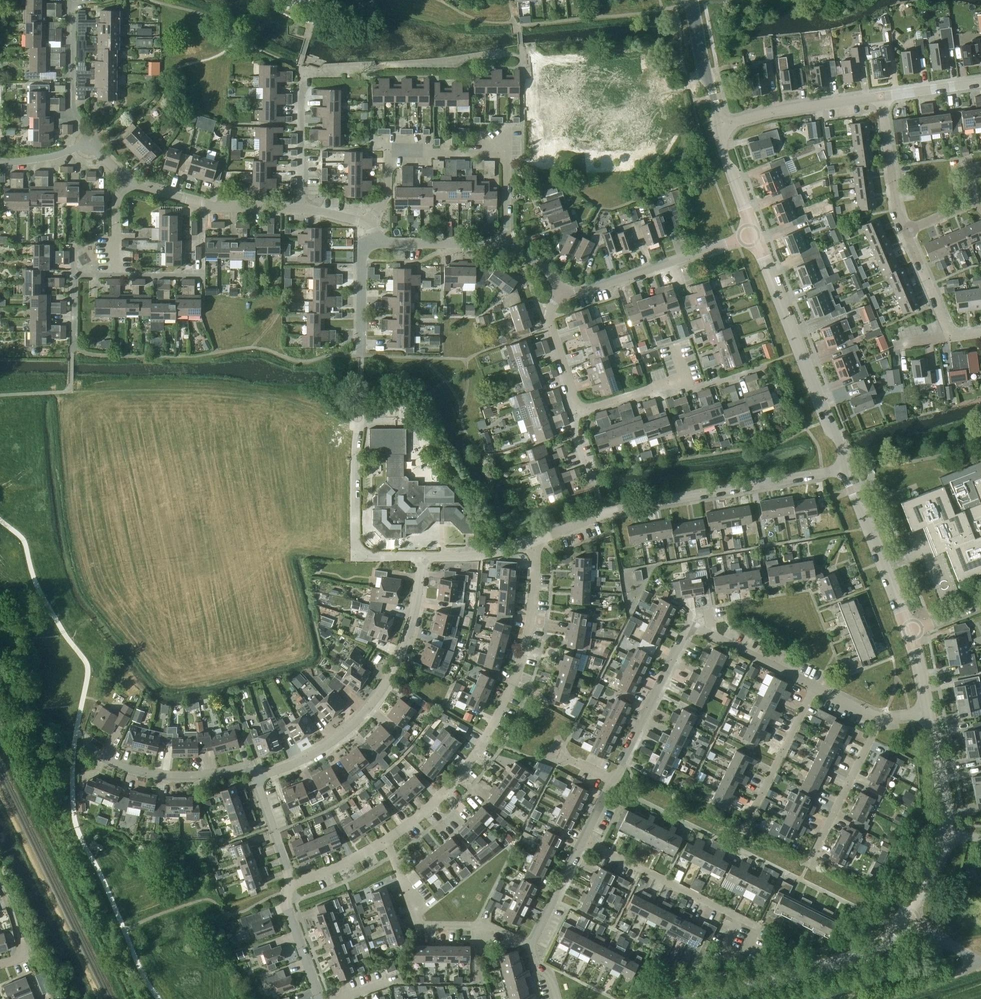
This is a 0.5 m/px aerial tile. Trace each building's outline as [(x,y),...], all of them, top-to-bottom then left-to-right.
[(61,9),(61,3),(46,3),(46,0),(26,0),(26,9),(24,9),(61,9)] [(914,14),(911,6),(904,9),(906,16),(914,14)] [(61,9),(24,9),(24,22),(45,22),(45,16),(56,16),(61,16),(61,9)] [(95,19),(95,22),(95,23),(119,23),(122,23),(122,10),(100,10),(101,18),(95,18),(95,19)] [(889,23),(887,15),(880,17),(882,25),(889,23)] [(45,22),(24,22),(26,22),(26,34),(61,34),(61,28),(56,28),(45,28),(45,22)] [(119,36),(119,23),(95,23),(93,23),(93,26),(93,28),(97,28),(97,35),(98,35),(119,36)] [(954,48),(951,27),(939,29),(941,42),(929,44),(933,69),(948,67),(945,49),(954,48)] [(891,31),(888,31),(884,32),(885,42),(893,41),(891,31)] [(61,34),(26,34),(25,46),(50,46),(45,46),(46,40),(55,40),(55,41),(61,41),(61,34)] [(119,48),(119,36),(93,36),(93,48),(119,48)] [(149,39),(149,37),(139,37),(138,39),(136,39),(136,47),(152,47),(152,39),(149,39)] [(924,53),(922,38),(914,40),(916,49),(901,51),(905,73),(919,71),(917,54),(924,53)] [(972,39),(973,44),(962,45),(965,65),(978,63),(977,56),(980,55),(980,38),(972,39)] [(893,60),(892,58),(890,44),(880,46),(880,50),(871,51),(871,54),(864,55),(864,60),(871,59),(874,78),(889,76),(887,61),(893,60)] [(50,52),(50,46),(25,46),(25,47),(30,47),(29,59),(65,59),(65,53),(50,52)] [(864,60),(864,55),(862,46),(851,48),(852,59),(841,61),(844,82),(860,79),(857,61),(864,60)] [(97,61),(98,61),(117,61),(120,61),(120,48),(119,48),(93,48),(93,52),(93,54),(97,54),(97,61)] [(65,59),(29,59),(29,71),(25,71),(25,79),(40,79),(40,72),(49,72),(50,65),(59,65),(59,66),(65,66),(65,59)] [(836,74),(834,60),(822,61),(822,65),(811,66),(814,86),(827,84),(826,76),(836,74)] [(90,74),(117,74),(117,61),(98,61),(97,61),(95,61),(95,69),(90,69),(90,70),(90,74)] [(621,116),(584,116),(584,61),(543,62),(543,93),(557,93),(557,106),(548,106),(548,139),(574,139),(574,145),(637,145),(637,138),(661,138),(660,90),(652,90),(652,86),(628,86),(628,98),(621,98),(621,116)] [(773,76),(771,62),(759,64),(760,72),(750,73),(753,94),(768,92),(765,76),(773,76)] [(259,64),(259,76),(264,76),(287,76),(287,73),(283,73),(283,71),(280,71),(281,64),(264,64),(259,64)] [(803,84),(801,68),(781,70),(784,90),(797,88),(797,85),(803,84)] [(485,96),(485,92),(485,75),(479,75),(479,69),(474,69),(474,96),(485,96)] [(485,92),(486,92),(496,92),(496,69),(491,69),(491,75),(485,75),(485,92)] [(508,92),(508,75),(502,75),(502,69),(496,69),(496,92),(507,92),(508,92)] [(508,92),(507,92),(507,96),(519,96),(519,69),(514,69),(514,75),(508,75),(508,92)] [(95,85),(95,86),(95,87),(117,87),(117,86),(117,74),(90,74),(90,80),(95,79),(95,85)] [(259,76),(259,87),(263,87),(264,88),(280,88),(280,87),(280,81),(283,81),(283,79),(286,79),(287,76),(264,76),(259,76)] [(384,105),(384,101),(384,78),(379,78),(379,84),(372,84),(372,105),(384,105)] [(384,101),(395,101),(395,84),(389,84),(389,78),(384,78),(384,101)] [(401,84),(395,84),(395,101),(406,101),(406,78),(401,78),(401,84)] [(406,101),(417,101),(418,101),(418,84),(412,84),(412,78),(406,78),(406,101)] [(418,101),(417,101),(417,105),(429,105),(429,78),(423,78),(423,84),(418,84),(418,101)] [(446,105),(446,88),(440,88),(440,82),(434,82),(434,105),(446,105)] [(452,88),(446,88),(446,105),(457,105),(457,82),(452,82),(452,88)] [(462,82),(457,82),(457,105),(468,105),(469,88),(462,88),(462,82)] [(27,103),(65,104),(65,97),(59,97),(49,97),(49,85),(37,85),(37,91),(29,91),(29,103),(27,103)] [(93,86),(92,90),(92,92),(97,92),(97,99),(119,99),(119,87),(119,86),(117,86),(117,87),(95,87),(93,86)] [(263,87),(263,98),(286,98),(286,96),(283,96),(283,93),(280,93),(280,88),(264,88),(263,87)] [(340,89),(318,89),(318,92),(322,92),(322,94),(322,95),(325,95),(325,100),(325,101),(340,101),(344,101),(344,89),(340,89)] [(974,128),(980,127),(980,98),(980,95),(975,96),(976,109),(972,110),(974,128)] [(263,98),(263,109),(280,110),(280,104),(283,104),(283,101),(286,101),(286,98),(263,98)] [(318,109),(317,112),(340,112),(340,101),(325,101),(324,106),(321,106),(322,109),(318,109)] [(932,102),(926,103),(930,134),(941,132),(938,114),(934,115),(932,102)] [(65,104),(27,103),(27,116),(53,116),(49,116),(49,110),(59,110),(65,110),(65,104)] [(917,117),(919,135),(930,134),(926,103),(920,104),(922,117),(917,117)] [(259,109),(259,121),(263,121),(286,121),(286,118),(283,118),(283,116),(280,115),(280,110),(263,109),(259,109)] [(963,129),(974,128),(972,110),(961,111),(961,110),(955,111),(957,123),(962,122),(963,129)] [(958,133),(957,123),(955,111),(949,112),(949,113),(938,114),(941,132),(952,131),(952,134),(958,133)] [(340,112),(317,112),(317,114),(320,114),(320,117),(323,117),(323,123),(340,123),(340,112)] [(53,116),(27,116),(33,116),(33,128),(53,128),(53,116)] [(908,137),(919,135),(917,117),(906,119),(906,118),(900,118),(902,131),(907,130),(908,137)] [(814,138),(814,140),(807,141),(808,145),(821,141),(819,121),(807,123),(809,139),(814,138)] [(851,134),(869,132),(867,121),(850,123),(851,134)] [(131,150),(146,135),(137,125),(136,127),(132,122),(119,134),(124,139),(122,141),(131,150)] [(310,134),(317,135),(340,135),(340,134),(340,123),(323,123),(323,129),(320,129),(320,132),(317,132),(317,129),(310,129),(310,134)] [(255,127),(255,138),(259,138),(276,139),(276,138),(276,132),(279,133),(279,130),(282,130),(282,127),(260,127),(255,127)] [(53,128),(33,128),(33,141),(33,146),(50,146),(50,141),(53,141),(53,128)] [(780,140),(777,129),(765,132),(767,139),(750,143),(754,158),(773,153),(770,143),(780,140)] [(907,130),(902,131),(903,142),(920,140),(919,135),(908,137),(907,130)] [(851,134),(853,145),(870,142),(869,132),(851,134)] [(317,140),(317,137),(320,137),(320,140),(322,140),(322,146),(340,146),(344,146),(344,134),(340,134),(340,135),(317,135),(310,134),(310,140),(317,140)] [(155,144),(146,135),(131,150),(140,159),(142,157),(146,162),(158,150),(154,145),(155,144)] [(259,138),(259,149),(282,150),(282,147),(279,147),(279,144),(276,144),(276,139),(259,138)] [(853,145),(854,155),(872,153),(870,142),(853,145)] [(176,168),(182,170),(187,154),(181,152),(181,150),(169,147),(163,168),(175,171),(176,168)] [(259,149),(259,160),(276,161),(276,155),(279,155),(279,152),(282,152),(282,150),(259,149)] [(241,151),(231,151),(231,159),(240,159),(241,151)] [(344,163),(348,163),(371,163),(371,157),(366,157),(366,151),(344,151),(344,163)] [(873,164),(872,153),(854,155),(856,166),(869,164),(869,165),(873,164)] [(193,155),(187,154),(182,170),(188,172),(187,175),(199,178),(205,157),(193,154),(193,155)] [(218,161),(205,157),(199,178),(212,182),(213,179),(219,180),(223,164),(217,163),(218,161)] [(760,174),(763,184),(780,177),(790,174),(783,157),(771,162),(774,168),(760,174)] [(445,158),(445,175),(451,175),(457,175),(457,158),(445,158)] [(253,160),(253,172),(270,172),(270,166),(273,166),(273,163),(276,163),(276,161),(259,160),(253,160)] [(348,174),(365,174),(365,168),(371,168),(371,163),(348,163),(348,174)] [(854,177),(871,175),(869,165),(869,164),(856,166),(852,167),(854,177)] [(407,204),(408,175),(408,170),(408,166),(402,166),(402,175),(402,187),(395,187),(394,208),(404,208),(404,204),(407,204)] [(41,206),(42,170),(35,170),(35,176),(35,186),(29,185),(29,210),(29,206),(41,206)] [(54,206),(54,181),(53,186),(48,186),(48,176),(48,170),(42,170),(41,206),(54,206)] [(17,210),(17,172),(10,172),(10,178),(10,188),(4,188),(4,210),(17,210)] [(29,210),(29,185),(29,188),(23,188),(23,178),(23,172),(17,172),(17,210),(29,210)] [(253,172),(253,183),(276,183),(276,181),(273,180),(273,178),(270,178),(270,172),(253,172)] [(348,174),(348,185),(371,185),(371,180),(365,180),(365,174),(348,174)] [(413,175),(408,175),(407,204),(411,204),(411,208),(420,208),(420,187),(413,187),(413,175)] [(440,181),(433,181),(433,202),(442,202),(442,198),(445,198),(445,175),(440,175),(440,181)] [(445,175),(445,198),(445,202),(458,202),(458,181),(451,181),(451,175),(445,175)] [(458,181),(458,202),(467,202),(467,198),(471,198),(471,175),(465,175),(465,181),(458,181)] [(471,175),(471,198),(474,198),(474,202),(483,202),(484,181),(476,181),(476,175),(471,175)] [(855,188),(872,186),(871,175),(854,177),(855,188)] [(784,187),(780,177),(763,184),(767,193),(781,188),(783,193),(795,189),(801,186),(799,181),(784,187)] [(66,202),(66,181),(54,181),(54,206),(54,202),(66,202)] [(78,210),(79,182),(66,181),(66,202),(78,202),(78,210)] [(433,204),(433,202),(433,181),(427,181),(427,187),(420,187),(420,208),(429,208),(429,204),(433,204)] [(483,202),(483,204),(487,204),(487,208),(496,208),(496,187),(489,187),(489,181),(484,181),(483,202)] [(79,182),(78,210),(91,210),(91,190),(79,190),(79,182)] [(249,183),(249,195),(253,195),(270,195),(270,189),(272,189),(272,186),(276,186),(276,183),(253,183),(249,183)] [(371,191),(371,185),(348,185),(344,185),(344,197),(365,197),(365,191),(371,191)] [(855,188),(856,199),(874,197),(872,186),(855,188)] [(543,217),(547,216),(563,211),(560,203),(565,201),(562,191),(558,192),(556,187),(552,189),(552,188),(544,190),(547,202),(539,205),(543,217)] [(678,200),(683,198),(679,189),(674,191),(678,200)] [(795,189),(783,193),(786,199),(772,205),(775,214),(792,208),(804,204),(800,194),(798,195),(795,189)] [(91,190),(91,210),(104,210),(104,190),(91,190)] [(874,197),(856,199),(858,210),(875,208),(874,197)] [(653,221),(658,237),(670,233),(668,224),(674,222),(668,206),(658,210),(660,215),(652,217),(653,221)] [(792,208),(775,214),(779,224),(791,220),(794,225),(808,220),(805,214),(796,218),(792,208)] [(159,227),(181,228),(181,215),(171,215),(171,209),(159,209),(159,227)] [(562,225),(564,231),(576,227),(578,226),(574,216),(569,217),(567,209),(563,211),(547,216),(551,228),(562,225)] [(638,218),(635,209),(630,211),(633,220),(638,218)] [(267,233),(267,253),(280,253),(280,233),(273,233),(274,224),(274,218),(267,218),(267,224),(267,233)] [(616,233),(622,249),(623,253),(635,248),(632,240),(638,238),(633,222),(632,218),(628,219),(630,223),(623,225),(624,230),(616,233)] [(862,225),(866,235),(882,228),(878,218),(862,225)] [(643,219),(633,222),(638,238),(644,236),(647,245),(659,241),(658,237),(653,221),(645,224),(643,219)] [(979,240),(980,239),(980,220),(971,224),(979,240)] [(238,237),(230,237),(230,259),(242,259),(242,222),(236,222),(236,227),(238,227),(238,237)] [(242,259),(255,259),(255,233),(254,233),(254,238),(247,238),(247,228),(249,228),(249,222),(242,222),(242,259)] [(969,244),(979,240),(971,224),(962,228),(969,244)] [(445,226),(445,236),(457,236),(457,228),(454,228),(452,228),(452,226),(445,226)] [(159,240),(185,240),(181,240),(181,228),(159,227),(159,240)] [(298,235),(298,238),(325,239),(325,227),(321,227),(304,227),(304,233),(301,233),(302,235),(298,235)] [(577,229),(576,227),(564,231),(558,242),(564,244),(560,252),(571,258),(573,255),(581,240),(573,236),(577,229)] [(596,232),(600,245),(606,243),(609,253),(622,249),(616,233),(615,229),(607,232),(605,227),(595,230),(596,232)] [(843,239),(838,228),(830,231),(834,243),(843,239)] [(866,235),(870,245),(886,238),(882,228),(866,235)] [(959,248),(969,244),(962,228),(952,232),(959,248)] [(783,236),(787,246),(803,239),(802,235),(800,230),(783,236)] [(600,245),(596,232),(594,233),(590,240),(582,236),(581,240),(573,255),(585,261),(589,253),(594,255),(600,245)] [(949,253),(959,248),(952,232),(942,236),(949,253)] [(255,253),(267,253),(267,233),(255,233),(255,259),(255,253)] [(933,240),(940,257),(949,253),(942,236),(933,240)] [(217,257),(218,237),(205,237),(205,257),(217,257)] [(230,237),(218,237),(217,257),(229,257),(229,259),(230,259),(230,237)] [(298,238),(298,241),(301,241),(301,244),(304,244),(303,250),(325,250),(325,239),(298,238)] [(890,248),(886,238),(870,245),(874,255),(890,248)] [(803,239),(787,246),(790,256),(807,249),(803,239)] [(165,252),(185,252),(185,240),(159,240),(165,240),(165,252)] [(930,261),(940,257),(933,240),(923,244),(930,261)] [(33,244),(33,256),(69,257),(69,250),(63,250),(53,250),(53,244),(33,244)] [(895,258),(890,248),(874,255),(879,265),(895,258)] [(850,256),(846,249),(839,252),(843,259),(850,256)] [(298,258),(298,261),(321,261),(321,262),(324,262),(325,250),(303,250),(303,256),(301,256),(301,258),(298,258)] [(185,252),(165,252),(165,265),(185,265),(185,252)] [(23,269),(53,269),(53,263),(63,263),(69,263),(69,257),(33,256),(33,269),(23,269)] [(799,277),(825,266),(821,257),(795,267),(799,277)] [(899,268),(898,268),(895,258),(879,265),(883,275),(887,274),(886,273),(899,268)] [(450,269),(444,269),(444,286),(463,286),(463,282),(463,262),(450,262),(450,269)] [(476,262),(463,262),(463,282),(475,282),(475,269),(476,269),(476,262)] [(488,279),(498,286),(510,270),(499,262),(495,269),(476,269),(475,269),(475,282),(475,286),(483,286),(488,279)] [(825,266),(799,277),(802,287),(825,278),(827,284),(840,279),(838,273),(829,276),(825,266)] [(902,266),(898,268),(899,268),(886,273),(887,274),(891,284),(907,277),(902,266)] [(313,276),(313,278),(333,279),(337,279),(337,276),(333,276),(333,273),(330,273),(330,267),(313,267),(313,276)] [(393,279),(397,279),(398,279),(420,280),(420,277),(420,276),(417,276),(417,274),(414,274),(415,268),(397,268),(393,268),(393,276),(393,279)] [(23,269),(23,281),(63,281),(63,277),(55,277),(44,277),(44,269),(53,269),(23,269)] [(505,308),(508,307),(521,302),(515,284),(520,277),(510,270),(498,286),(508,293),(502,301),(505,308)] [(745,280),(742,271),(733,274),(736,283),(745,280)] [(863,287),(857,273),(851,276),(857,290),(863,287)] [(895,295),(911,288),(907,277),(891,284),(895,295)] [(313,278),(313,290),(330,290),(330,284),(333,284),(337,284),(337,281),(333,281),(333,279),(313,278)] [(150,323),(150,330),(151,330),(163,330),(163,323),(163,322),(163,319),(163,299),(163,289),(163,283),(163,279),(158,279),(157,281),(157,283),(157,289),(157,299),(151,299),(150,314),(150,318),(150,322),(150,323)] [(163,299),(163,319),(175,319),(176,299),(170,299),(169,299),(170,289),(170,283),(170,279),(163,279),(163,283),(163,289),(163,299)] [(393,290),(393,291),(398,291),(410,291),(414,291),(414,285),(417,285),(417,283),(420,283),(420,280),(398,279),(397,279),(393,279),(393,290)] [(682,296),(684,302),(712,292),(711,289),(714,288),(711,279),(691,286),(694,293),(682,296)] [(958,279),(953,280),(946,281),(947,288),(959,286),(958,279)] [(23,281),(22,294),(50,294),(44,293),(44,286),(55,286),(63,286),(63,281),(23,281)] [(811,308),(833,299),(830,291),(834,290),(831,282),(819,287),(821,292),(807,298),(811,308)] [(95,305),(95,316),(113,316),(113,294),(114,284),(109,284),(109,294),(107,294),(101,294),(101,295),(101,298),(95,298),(95,305)] [(113,294),(113,316),(126,316),(126,314),(126,294),(123,294),(121,294),(120,294),(120,284),(114,284),(113,294)] [(126,294),(126,314),(138,314),(138,294),(138,284),(136,284),(132,284),(132,294),(129,294),(126,294)] [(235,284),(230,284),(229,296),(237,296),(237,287),(235,287),(235,284)] [(176,299),(175,319),(176,319),(176,314),(188,315),(188,294),(188,285),(182,285),(182,295),(180,295),(176,295),(176,299)] [(188,294),(188,315),(200,315),(201,295),(197,295),(194,295),(194,285),(188,285),(188,294)] [(659,287),(666,309),(670,308),(671,312),(680,309),(673,289),(666,291),(664,285),(659,287)] [(663,310),(666,309),(659,287),(654,289),(656,295),(649,297),(656,317),(664,314),(663,310)] [(915,297),(911,288),(895,295),(899,304),(915,297)] [(980,308),(980,306),(978,288),(966,290),(969,310),(980,308)] [(856,292),(859,298),(864,295),(862,289),(856,292)] [(313,301),(336,301),(336,298),(333,298),(333,296),(330,296),(330,290),(313,290),(313,301)] [(969,310),(966,290),(954,291),(957,312),(969,310)] [(388,299),(388,302),(410,302),(414,302),(414,291),(410,291),(398,291),(393,291),(393,296),(390,296),(390,299),(388,299)] [(713,296),(712,292),(684,302),(686,307),(697,303),(699,310),(719,303),(716,295),(713,296)] [(640,293),(635,295),(642,317),(646,316),(647,320),(656,317),(649,297),(642,299),(640,293)] [(30,306),(50,306),(66,306),(66,300),(60,300),(60,302),(50,302),(50,294),(22,294),(30,294),(30,306)] [(138,294),(138,314),(150,314),(151,299),(151,294),(138,294)] [(639,318),(642,317),(635,295),(630,297),(632,302),(625,305),(631,325),(640,322),(639,318)] [(915,297),(899,304),(903,313),(919,307),(915,297)] [(833,299),(811,308),(815,317),(829,312),(832,317),(846,312),(843,306),(841,307),(839,303),(835,304),(833,299)] [(508,307),(512,318),(531,312),(527,300),(521,302),(508,307)] [(309,301),(309,312),(330,312),(330,306),(333,306),(333,304),(336,304),(336,301),(313,301),(309,301)] [(388,302),(388,304),(390,304),(390,307),(393,307),(393,313),(410,313),(410,302),(388,302)] [(722,312),(719,303),(699,310),(702,317),(690,320),(692,326),(719,317),(718,313),(722,312)] [(759,304),(752,306),(756,318),(764,316),(759,304)] [(875,318),(870,304),(858,308),(863,322),(875,318)] [(66,306),(50,306),(30,306),(30,318),(50,319),(50,313),(60,313),(66,313),(66,306)] [(580,330),(597,325),(603,323),(601,316),(594,318),(591,307),(571,313),(573,320),(567,322),(569,327),(578,324),(580,330)] [(307,312),(307,323),(324,324),(324,318),(327,318),(327,315),(330,315),(330,312),(309,312),(307,312)] [(535,324),(531,312),(512,318),(516,330),(512,331),(514,337),(531,332),(529,326),(535,324)] [(388,322),(388,324),(410,324),(410,313),(393,313),(393,319),(390,319),(390,322),(388,322)] [(888,321),(885,314),(878,317),(881,323),(888,321)] [(720,320),(719,317),(692,326),(693,331),(705,327),(707,334),(727,327),(724,319),(720,320)] [(30,331),(65,331),(65,325),(50,324),(50,319),(30,318),(30,331)] [(824,338),(850,328),(846,318),(820,328),(824,338)] [(879,327),(876,319),(869,321),(872,330),(879,327)] [(307,334),(330,335),(330,332),(327,332),(327,330),(327,329),(324,329),(324,324),(307,323),(307,334)] [(388,324),(388,327),(390,327),(390,329),(393,329),(393,335),(410,335),(414,336),(414,324),(410,324),(388,324)] [(592,346),(612,339),(609,331),(605,332),(604,328),(598,330),(597,325),(580,330),(584,341),(589,339),(592,346)] [(715,337),(717,344),(737,338),(734,329),(730,330),(729,326),(727,327),(707,334),(709,339),(715,337)] [(850,329),(850,328),(824,338),(828,348),(845,341),(841,332),(850,329)] [(65,338),(65,331),(30,331),(26,331),(26,346),(33,346),(33,344),(50,344),(50,337),(60,337),(60,338),(65,338)] [(303,334),(302,346),(307,346),(324,346),(324,340),(327,340),(327,337),(330,337),(330,335),(307,334),(303,334)] [(889,347),(883,334),(875,338),(880,351),(889,347)] [(387,344),(387,347),(405,347),(410,347),(414,347),(414,336),(410,335),(393,335),(393,341),(390,341),(390,344),(387,344)] [(657,346),(664,343),(663,339),(662,339),(661,335),(654,337),(657,346)] [(439,337),(429,337),(429,345),(439,345),(439,337)] [(509,358),(514,356),(548,345),(546,339),(531,344),(529,338),(505,346),(509,358)] [(713,353),(715,358),(737,351),(736,348),(740,346),(737,338),(717,344),(719,351),(713,353)] [(610,353),(612,353),(611,349),(615,348),(612,339),(592,346),(594,353),(588,354),(590,360),(610,353)] [(207,340),(202,342),(206,350),(211,347),(207,340)] [(637,343),(638,347),(640,351),(647,349),(644,341),(637,343)] [(774,356),(770,342),(762,344),(767,358),(774,356)] [(853,362),(853,363),(859,361),(854,351),(858,349),(856,343),(841,349),(843,355),(832,359),(836,369),(853,362)] [(550,351),(548,345),(514,356),(518,368),(537,362),(536,356),(550,351)] [(709,360),(710,365),(717,362),(717,363),(723,361),(725,369),(745,362),(742,353),(738,354),(737,351),(715,358),(709,360)] [(963,354),(963,352),(958,353),(957,351),(950,352),(953,370),(947,371),(949,383),(955,382),(955,384),(961,383),(961,381),(967,380),(965,369),(968,369),(969,372),(979,371),(976,351),(967,352),(967,354),(963,354)] [(593,379),(612,372),(609,363),(613,362),(610,353),(590,360),(592,367),(586,368),(588,374),(591,373),(593,379)] [(928,370),(926,358),(911,360),(913,377),(924,376),(925,383),(936,381),(935,369),(928,370)] [(541,374),(551,370),(556,369),(554,363),(539,367),(537,362),(518,368),(522,380),(541,374)] [(853,362),(836,369),(840,379),(854,373),(857,380),(869,376),(864,364),(855,368),(853,363),(853,362)] [(642,374),(639,364),(631,367),(634,376),(642,374)] [(890,369),(892,385),(901,384),(898,368),(890,369)] [(615,381),(612,372),(593,379),(594,384),(592,385),(594,390),(599,389),(602,396),(621,389),(619,380),(615,381)] [(750,375),(761,409),(773,405),(769,393),(767,386),(759,388),(756,379),(758,378),(756,373),(750,375)] [(545,386),(541,374),(522,380),(526,391),(526,392),(541,387),(545,386)] [(876,382),(873,374),(850,383),(853,389),(858,387),(861,394),(850,399),(855,412),(874,405),(871,397),(876,395),(872,383),(876,382)] [(750,412),(761,409),(750,375),(744,377),(746,382),(749,391),(743,393),(744,398),(749,412),(750,412)] [(739,420),(740,422),(741,427),(753,423),(750,412),(749,412),(744,398),(739,399),(736,390),(734,384),(728,386),(730,392),(729,392),(733,401),(739,420)] [(543,393),(541,387),(526,392),(526,391),(520,393),(515,395),(519,407),(524,406),(524,405),(560,394),(558,387),(552,389),(543,393)] [(709,388),(703,390),(708,405),(714,424),(726,420),(721,405),(720,401),(714,403),(709,388)] [(703,428),(714,424),(708,405),(703,390),(697,392),(699,398),(702,407),(696,409),(702,428),(703,428)] [(519,407),(523,419),(528,417),(530,417),(530,416),(549,410),(547,404),(556,401),(562,400),(560,394),(524,405),(524,406),(519,407)] [(681,403),(684,413),(690,432),(691,434),(703,430),(703,428),(702,428),(696,409),(690,411),(687,401),(686,396),(679,398),(681,403)] [(655,398),(648,400),(660,436),(672,432),(665,411),(659,413),(656,403),(655,398)] [(641,419),(646,434),(648,440),(660,436),(648,400),(642,402),(644,408),(646,414),(648,414),(649,416),(642,419),(641,419)] [(740,422),(739,420),(733,401),(721,405),(726,420),(728,426),(740,422)] [(634,438),(646,434),(641,419),(642,419),(640,415),(634,417),(631,407),(630,402),(623,404),(634,438)] [(622,420),(616,422),(623,442),(634,438),(623,404),(617,406),(619,411),(622,420)] [(527,430),(532,429),(534,428),(567,417),(565,411),(560,413),(551,416),(549,410),(530,416),(530,417),(528,417),(523,419),(527,430)] [(606,410),(600,412),(601,417),(605,426),(611,445),(623,442),(616,422),(611,424),(608,415),(606,410)] [(605,426),(601,417),(600,412),(594,414),(598,428),(593,430),(599,449),(611,445),(605,426)] [(684,413),(672,417),(678,436),(690,432),(684,413)] [(534,428),(532,429),(536,441),(557,434),(555,428),(564,425),(569,423),(567,417),(534,428)] [(406,453),(406,428),(369,429),(370,454),(386,454),(386,476),(388,476),(388,480),(386,481),(385,480),(377,489),(377,494),(375,494),(373,497),(373,505),(374,505),(374,509),(373,509),(373,524),(386,537),(406,537),(405,533),(421,533),(433,521),(450,521),(462,533),(473,533),(474,517),(458,501),(454,501),(454,492),(446,485),(432,485),(418,485),(418,480),(408,480),(408,478),(406,475),(404,475),(403,454),(406,453)] [(491,442),(487,431),(481,433),(484,445),(491,442)] [(494,450),(492,443),(485,445),(487,452),(494,450)] [(525,450),(529,461),(529,462),(548,455),(545,443),(525,450)] [(529,462),(529,461),(527,462),(531,474),(537,473),(537,472),(552,467),(549,460),(559,456),(559,457),(568,454),(566,449),(558,452),(548,455),(529,462)] [(939,477),(942,485),(900,502),(912,530),(925,525),(936,553),(946,549),(958,581),(980,572),(980,461),(939,477)] [(537,472),(537,473),(541,484),(561,477),(561,478),(571,474),(579,471),(578,467),(570,470),(560,473),(558,465),(552,467),(537,472)] [(571,474),(561,478),(561,477),(541,484),(545,496),(556,492),(558,498),(569,494),(567,488),(565,489),(563,483),(573,479),(573,478),(581,475),(579,471),(571,474)] [(503,479),(501,472),(491,475),(493,482),(503,479)] [(503,486),(494,489),(496,497),(505,494),(503,486)] [(792,496),(781,497),(784,515),(794,513),(795,513),(793,501),(792,496)] [(770,499),(773,516),(784,515),(781,497),(770,499)] [(817,515),(816,508),(814,498),(803,500),(806,517),(817,515)] [(762,518),(773,516),(770,499),(759,501),(762,518)] [(795,519),(806,517),(803,500),(793,501),(795,513),(794,513),(795,519)] [(738,507),(741,524),(752,522),(749,505),(738,507)] [(738,507),(727,509),(730,526),(741,524),(738,507)] [(727,509),(717,511),(720,528),(730,526),(727,509)] [(720,528),(717,511),(706,512),(709,530),(720,528)] [(662,538),(672,536),(673,536),(671,525),(670,519),(659,521),(662,538)] [(703,519),(692,521),(695,538),(706,536),(703,519)] [(659,521),(648,522),(651,539),(662,538),(659,521)] [(696,545),(695,538),(692,521),(681,523),(684,540),(691,539),(692,546),(696,545)] [(651,539),(648,522),(637,524),(640,541),(651,539)] [(673,542),(684,540),(681,523),(671,525),(673,536),(672,536),(673,542)] [(630,543),(640,541),(637,524),(627,526),(630,543)] [(608,548),(614,546),(613,536),(606,537),(608,548)] [(590,569),(597,569),(597,558),(587,557),(575,556),(575,563),(572,563),(572,568),(590,569)] [(508,560),(502,559),(500,578),(518,580),(518,575),(516,575),(516,568),(507,567),(508,560)] [(781,583),(778,565),(777,559),(765,561),(766,567),(769,583),(776,582),(776,584),(781,583)] [(815,575),(817,576),(820,571),(817,570),(814,570),(812,560),(800,562),(804,580),(808,579),(808,576),(815,575)] [(800,562),(789,564),(792,579),(798,578),(799,580),(804,580),(800,562)] [(792,579),(789,564),(778,565),(781,583),(786,583),(785,580),(792,579)] [(575,573),(574,580),(590,580),(590,569),(572,568),(572,573),(575,573)] [(380,588),(399,591),(401,579),(387,577),(387,571),(375,569),(374,576),(377,576),(375,587),(380,588)] [(643,580),(641,569),(634,570),(636,581),(643,580)] [(759,569),(747,571),(750,589),(755,588),(754,585),(761,584),(759,569)] [(695,571),(689,572),(693,596),(704,594),(703,590),(709,589),(707,574),(703,574),(701,577),(696,577),(695,571)] [(750,589),(747,571),(736,573),(738,588),(745,587),(745,589),(750,589)] [(822,572),(820,571),(817,576),(819,578),(822,584),(819,585),(821,589),(838,583),(834,572),(823,576),(822,572)] [(693,596),(689,572),(685,573),(686,579),(670,582),(672,589),(680,588),(682,597),(693,596)] [(732,589),(738,588),(736,573),(724,574),(728,592),(732,592),(732,589)] [(440,578),(439,589),(456,590),(457,590),(464,591),(465,581),(468,581),(468,575),(455,574),(455,580),(440,578)] [(723,593),(728,592),(724,574),(713,576),(716,592),(722,591),(723,593)] [(500,578),(499,589),(514,591),(515,584),(518,584),(518,580),(500,578)] [(571,591),(589,592),(590,580),(574,580),(574,586),(571,586),(571,591)] [(842,594),(842,592),(841,592),(838,583),(821,589),(823,594),(825,593),(828,599),(842,594)] [(380,588),(375,587),(372,587),(371,599),(369,604),(382,607),(383,601),(397,603),(399,591),(380,588)] [(455,601),(456,590),(439,589),(438,599),(452,601),(451,607),(464,609),(465,602),(455,601)] [(499,589),(498,601),(516,602),(517,597),(514,597),(514,591),(499,589)] [(652,594),(644,590),(640,599),(647,603),(652,594)] [(589,603),(589,592),(571,591),(571,596),(574,596),(573,603),(589,603)] [(837,617),(860,609),(856,597),(838,604),(841,610),(835,613),(837,617)] [(652,602),(651,606),(672,616),(677,606),(661,598),(658,605),(652,602)] [(361,602),(353,600),(351,608),(359,610),(361,602)] [(497,617),(510,619),(510,614),(513,614),(513,607),(516,607),(516,602),(498,601),(497,612),(498,613),(497,617)] [(380,613),(382,607),(369,604),(368,610),(364,620),(390,629),(394,617),(380,613)] [(667,626),(672,616),(651,606),(649,609),(654,612),(651,618),(667,626)] [(463,616),(464,609),(451,607),(450,614),(436,610),(434,620),(450,625),(457,627),(460,616),(463,616)] [(847,626),(864,620),(860,609),(837,617),(839,622),(845,620),(847,626)] [(572,616),(570,622),(586,625),(588,613),(570,610),(569,615),(572,616)] [(335,619),(323,615),(320,623),(332,627),(335,619)] [(510,619),(497,617),(497,621),(496,620),(493,632),(510,636),(512,632),(509,631),(511,624),(509,624),(510,619)] [(643,621),(641,625),(662,635),(667,626),(651,618),(649,624),(643,621)] [(390,629),(364,620),(359,637),(371,641),(372,636),(386,641),(390,629)] [(445,634),(443,641),(455,645),(457,638),(455,637),(457,627),(450,625),(434,620),(433,620),(431,631),(434,631),(442,634),(444,634),(445,634)] [(629,636),(636,623),(629,620),(623,633),(629,636)] [(846,640),(869,631),(864,620),(847,626),(850,633),(844,635),(846,640)] [(566,633),(584,636),(586,625),(570,622),(569,629),(567,628),(566,633)] [(645,632),(640,642),(652,649),(655,644),(657,645),(662,635),(641,625),(639,629),(645,632)] [(947,652),(967,648),(966,641),(971,640),(969,628),(954,631),(955,637),(945,639),(947,652)] [(853,643),(856,649),(873,642),(869,631),(846,640),(848,645),(853,643)] [(509,641),(510,636),(493,632),(490,643),(505,647),(507,640),(509,641)] [(584,636),(566,633),(565,638),(568,638),(567,645),(582,648),(584,636)] [(454,650),(455,645),(443,641),(441,646),(431,643),(430,642),(428,642),(424,651),(441,658),(449,661),(453,651),(454,650)] [(650,653),(652,649),(640,642),(634,653),(629,650),(627,654),(648,664),(653,654),(650,653)] [(873,642),(856,649),(858,655),(848,659),(851,669),(870,662),(868,657),(878,654),(873,642)] [(490,643),(487,654),(504,658),(506,654),(503,653),(505,647),(490,643)] [(363,657),(360,655),(362,651),(355,646),(345,661),(343,660),(341,661),(338,665),(347,671),(364,682),(371,672),(359,663),(363,657)] [(701,654),(721,665),(727,654),(713,647),(710,654),(703,650),(701,654)] [(967,648),(947,652),(950,665),(960,663),(961,669),(976,666),(974,654),(969,655),(967,648)] [(449,661),(424,651),(420,661),(434,667),(431,672),(443,677),(446,671),(449,661)] [(503,663),(504,658),(487,654),(480,652),(478,660),(483,661),(482,664),(484,664),(484,665),(499,669),(500,662),(503,663)] [(560,659),(559,664),(576,669),(580,658),(565,653),(563,660),(560,659)] [(628,665),(628,666),(643,674),(648,664),(627,654),(625,658),(630,660),(628,665)] [(721,665),(701,654),(699,659),(705,662),(702,668),(716,675),(721,665)] [(603,659),(595,657),(592,664),(601,666),(603,659)] [(560,669),(558,675),(573,680),(576,669),(559,664),(557,668),(560,669)] [(745,669),(736,664),(733,670),(742,675),(745,669)] [(617,673),(638,684),(643,674),(628,666),(625,672),(619,670),(617,673)] [(758,670),(751,666),(746,675),(754,679),(758,670)] [(693,671),(691,675),(711,685),(716,675),(702,668),(699,674),(693,671)] [(331,680),(341,688),(344,684),(357,692),(364,682),(347,671),(343,678),(337,673),(335,676),(331,680)] [(481,672),(476,683),(490,690),(492,691),(495,686),(492,685),(495,679),(481,672)] [(296,685),(304,678),(299,673),(291,681),(296,685)] [(633,694),(638,684),(617,673),(615,677),(621,680),(618,686),(633,694)] [(773,676),(766,673),(762,683),(768,686),(789,696),(791,692),(783,688),(787,682),(773,675),(773,676)] [(552,685),(569,691),(573,680),(558,675),(556,682),(553,681),(552,685)] [(695,682),(692,689),(706,695),(711,685),(691,675),(689,679),(695,682)] [(954,686),(957,699),(976,695),(975,688),(980,687),(978,676),(963,679),(964,684),(954,686)] [(307,697),(317,690),(310,680),(300,688),(307,697)] [(333,690),(324,697),(337,712),(347,704),(337,693),(341,688),(331,680),(328,684),(333,690)] [(751,683),(744,680),(742,685),(748,688),(751,683)] [(737,686),(730,682),(728,687),(735,690),(737,686)] [(471,693),(488,701),(490,697),(487,695),(490,690),(476,683),(471,693)] [(792,698),(789,696),(768,686),(762,683),(757,693),(763,696),(776,703),(778,699),(779,696),(787,700),(790,701),(792,698)] [(566,702),(569,691),(552,685),(551,690),(553,691),(550,702),(559,705),(560,700),(566,702)] [(742,686),(738,693),(743,696),(747,688),(742,686)] [(488,701),(471,693),(462,689),(457,700),(466,704),(481,710),(483,704),(486,705),(488,701)] [(595,689),(592,695),(597,698),(600,692),(595,689)] [(701,706),(706,695),(692,689),(689,694),(683,691),(680,696),(701,706)] [(773,709),(776,703),(763,696),(762,697),(756,694),(752,703),(754,704),(758,706),(779,716),(781,712),(773,709)] [(305,701),(301,695),(296,699),(300,704),(305,701)] [(976,695),(957,699),(959,712),(970,710),(971,716),(980,714),(980,702),(978,702),(976,695)] [(337,712),(324,697),(320,701),(314,696),(311,699),(306,703),(314,713),(318,709),(328,720),(337,712)] [(456,699),(449,696),(448,699),(447,702),(453,705),(456,699)] [(731,698),(725,696),(721,703),(727,706),(731,698)] [(597,700),(592,697),(587,706),(592,709),(597,700)] [(608,700),(606,704),(628,715),(632,705),(617,697),(614,703),(608,700)] [(266,698),(261,700),(264,709),(270,707),(266,698)] [(393,707),(409,718),(415,709),(420,712),(424,707),(414,700),(410,705),(400,698),(393,707)] [(740,700),(735,698),(732,706),(736,708),(740,700)] [(577,700),(574,707),(580,710),(581,709),(584,703),(577,700)] [(628,715),(606,704),(601,702),(599,705),(610,711),(607,717),(623,724),(628,715)] [(128,716),(133,709),(124,703),(119,711),(117,715),(102,706),(93,723),(110,733),(117,723),(123,727),(129,717),(128,716)] [(301,715),(296,718),(306,735),(317,729),(309,716),(314,713),(306,703),(302,706),(297,709),(301,715)] [(749,714),(753,716),(766,723),(769,717),(781,723),(783,719),(779,716),(758,706),(754,704),(749,714)] [(397,723),(394,728),(403,736),(403,735),(406,738),(410,734),(406,731),(407,730),(402,727),(409,718),(393,707),(387,716),(397,723)] [(671,715),(691,725),(697,715),(683,708),(679,714),(673,711),(671,715)] [(832,723),(829,730),(849,740),(851,736),(845,733),(848,726),(834,720),(836,717),(818,708),(815,715),(832,723)] [(134,714),(132,720),(141,723),(143,718),(134,714)] [(672,729),(686,736),(691,725),(671,715),(669,719),(675,723),(672,729)] [(719,721),(707,715),(703,723),(715,729),(719,721)] [(766,723),(753,716),(748,727),(768,737),(770,733),(763,729),(766,723)] [(269,732),(264,733),(270,752),(282,748),(277,734),(282,732),(277,720),(275,717),(265,720),(269,732)] [(597,723),(618,734),(623,724),(607,717),(604,723),(599,720),(597,723)] [(306,735),(296,718),(286,724),(282,718),(277,720),(282,732),(288,729),(295,742),(306,735)] [(198,750),(205,749),(203,732),(204,732),(203,721),(196,722),(197,733),(197,737),(185,738),(185,756),(198,755),(198,750)] [(808,725),(802,722),(799,727),(806,730),(808,725)] [(980,741),(980,722),(972,724),(974,729),(963,731),(966,744),(980,741)] [(222,732),(227,750),(239,746),(236,736),(242,735),(238,723),(233,724),(227,726),(228,731),(222,732)] [(460,723),(456,730),(464,734),(468,727),(460,723)] [(598,736),(613,744),(618,734),(597,723),(595,727),(596,728),(593,734),(597,736),(598,736)] [(123,745),(126,745),(126,746),(144,751),(149,729),(131,724),(130,730),(129,730),(123,745)] [(403,736),(394,728),(390,733),(381,724),(373,732),(387,745),(390,741),(395,746),(399,741),(403,736)] [(768,737),(748,727),(747,728),(743,725),(738,735),(756,744),(759,737),(767,741),(768,737)] [(728,731),(720,727),(718,733),(726,737),(728,731)] [(453,735),(449,732),(444,728),(437,737),(442,741),(456,753),(459,749),(457,747),(464,739),(456,732),(453,735)] [(161,732),(149,729),(144,751),(156,754),(158,744),(165,745),(167,732),(164,732),(161,732)] [(270,752),(264,733),(258,735),(256,729),(251,730),(244,733),(249,744),(254,742),(259,756),(270,752)] [(438,738),(431,733),(427,729),(424,732),(435,741),(438,738)] [(661,736),(681,746),(686,736),(672,729),(669,735),(663,731),(661,736)] [(203,732),(205,749),(213,748),(215,753),(227,750),(222,732),(216,734),(214,730),(209,731),(204,732),(203,732)] [(849,740),(829,730),(824,740),(837,747),(840,741),(847,744),(849,740)] [(171,733),(167,732),(165,745),(173,745),(173,756),(185,756),(185,738),(179,738),(179,733),(177,733),(173,733),(171,733)] [(385,769),(390,765),(383,757),(387,753),(383,749),(387,745),(373,732),(365,740),(374,749),(370,753),(378,761),(385,769)] [(804,736),(797,732),(794,738),(803,743),(804,739),(803,739),(804,736)] [(725,739),(719,735),(716,741),(722,744),(725,739)] [(598,736),(597,736),(595,742),(589,739),(587,743),(580,739),(577,745),(602,757),(605,752),(608,754),(613,744),(598,736)] [(676,756),(681,746),(661,736),(658,740),(665,743),(662,749),(676,756)] [(710,740),(704,738),(701,744),(707,746),(710,740)] [(814,749),(818,751),(818,750),(839,761),(841,756),(834,753),(837,747),(824,740),(823,741),(819,738),(814,749)] [(411,743),(406,739),(402,742),(408,747),(411,743)] [(453,756),(456,753),(442,741),(434,750),(447,760),(451,755),(453,756)] [(799,743),(793,741),(790,747),(796,750),(799,743)] [(966,744),(968,757),(975,756),(976,762),(980,761),(980,741),(966,744)] [(695,753),(702,756),(705,750),(698,746),(695,753)] [(357,747),(349,753),(360,768),(364,765),(368,770),(378,761),(370,753),(365,757),(357,747)] [(671,766),(676,756),(662,749),(659,755),(652,752),(650,756),(671,766)] [(447,760),(434,750),(427,759),(441,770),(444,767),(442,765),(447,760)] [(736,750),(731,760),(744,767),(747,761),(755,764),(757,760),(736,750)] [(818,750),(818,751),(813,761),(827,767),(830,761),(837,765),(839,761),(818,750)] [(360,768),(349,753),(340,760),(348,770),(342,774),(349,783),(355,780),(359,777),(356,772),(360,768)] [(702,756),(695,753),(696,754),(693,760),(699,763),(702,756)] [(879,754),(873,766),(891,775),(897,764),(901,766),(904,761),(899,758),(888,753),(886,758),(879,754)] [(671,767),(671,766),(650,756),(648,760),(655,763),(649,775),(660,781),(667,784),(675,769),(671,767)] [(404,758),(393,767),(397,772),(400,769),(399,767),(406,761),(404,758)] [(441,770),(427,759),(420,768),(432,778),(436,772),(438,774),(441,770)] [(731,760),(726,770),(747,781),(749,777),(741,773),(744,767),(731,760)] [(538,761),(534,767),(537,769),(534,773),(545,780),(552,766),(538,761)] [(808,771),(829,781),(831,777),(824,773),(827,767),(813,761),(808,771)] [(505,769),(522,782),(527,775),(529,777),(529,778),(533,782),(537,777),(515,762),(511,768),(508,765),(505,769)] [(351,787),(349,783),(342,774),(337,777),(331,766),(321,771),(331,788),(340,782),(346,790),(351,787)] [(885,787),(891,775),(873,766),(867,778),(870,779),(868,784),(883,792),(885,787)] [(518,788),(522,782),(505,769),(503,773),(506,775),(501,780),(523,796),(526,792),(521,789),(520,790),(518,788)] [(745,785),(747,781),(726,770),(721,780),(734,787),(737,781),(745,785)] [(321,793),(331,788),(321,771),(312,777),(318,788),(313,790),(318,801),(324,798),(321,793)] [(699,771),(695,780),(701,783),(706,774),(699,771)] [(827,785),(829,781),(808,771),(801,786),(815,793),(817,788),(820,782),(827,785)] [(402,778),(398,773),(393,777),(398,782),(402,778)] [(414,774),(405,781),(417,795),(421,792),(419,790),(424,785),(414,774)] [(980,788),(980,775),(972,776),(975,789),(980,788)] [(96,794),(104,797),(109,783),(97,778),(96,781),(89,778),(82,796),(89,799),(94,801),(96,794)] [(565,786),(564,790),(585,801),(590,791),(588,790),(590,786),(574,778),(572,782),(574,783),(571,789),(565,786)] [(384,784),(380,779),(373,784),(378,789),(384,784)] [(492,787),(509,800),(513,794),(516,795),(515,796),(520,800),(523,796),(501,780),(497,786),(495,784),(492,787)] [(734,787),(721,780),(716,791),(737,801),(739,797),(731,793),(734,787)] [(312,804),(318,801),(313,790),(307,793),(302,781),(292,785),(299,803),(309,799),(312,804)] [(414,798),(417,795),(405,781),(397,789),(407,801),(407,800),(412,796),(414,798)] [(121,787),(109,783),(104,797),(115,802),(114,806),(120,808),(124,796),(118,795),(121,787)] [(220,790),(224,801),(246,793),(245,789),(237,792),(235,785),(220,790)] [(301,808),(299,803),(292,785),(282,789),(286,801),(281,803),(285,815),(301,808)] [(793,801),(814,811),(816,807),(809,803),(812,797),(815,793),(801,786),(797,794),(790,791),(787,798),(788,799),(793,801)] [(488,799),(502,810),(500,813),(506,817),(508,814),(509,815),(512,810),(507,807),(507,808),(504,806),(509,800),(492,787),(489,791),(492,793),(488,799)] [(409,802),(407,800),(407,801),(397,789),(393,793),(390,790),(386,794),(398,808),(404,804),(405,806),(409,802)] [(129,798),(124,796),(120,808),(127,810),(128,805),(141,808),(144,793),(131,790),(130,793),(129,798)] [(580,810),(585,801),(564,790),(562,794),(567,797),(564,803),(580,810)] [(854,803),(868,810),(874,798),(878,801),(881,795),(870,790),(867,795),(860,791),(854,803)] [(737,801),(716,791),(711,801),(724,808),(727,801),(735,805),(737,801)] [(909,791),(903,803),(910,807),(916,795),(909,791)] [(156,795),(144,793),(141,808),(147,809),(146,814),(152,815),(159,816),(161,803),(155,803),(156,795)] [(246,793),(224,801),(228,812),(243,807),(240,801),(248,798),(246,793)] [(179,812),(179,796),(166,796),(166,804),(161,803),(159,816),(166,817),(179,817),(179,812)] [(192,797),(179,796),(179,812),(186,812),(186,819),(197,820),(198,817),(198,805),(192,805),(192,797)] [(212,805),(210,799),(202,802),(204,808),(212,805)] [(793,801),(788,799),(784,808),(788,811),(802,818),(805,812),(812,815),(814,811),(793,801)] [(372,808),(382,823),(386,820),(384,818),(390,815),(382,801),(372,808)] [(554,810),(575,820),(580,810),(564,803),(561,809),(556,806),(554,810)] [(865,817),(868,810),(854,803),(849,815),(856,818),(853,823),(867,830),(869,825),(867,823),(869,819),(865,817)] [(482,806),(474,814),(486,826),(494,818),(486,809),(482,806)] [(489,806),(486,809),(494,818),(498,814),(489,806)] [(245,813),(243,807),(228,812),(232,823),(254,815),(252,810),(245,813)] [(362,814),(371,827),(376,823),(378,826),(382,823),(372,808),(362,814)] [(615,827),(629,834),(639,815),(640,813),(638,811),(636,814),(624,808),(615,827)] [(359,809),(349,815),(353,820),(362,835),(366,833),(365,830),(371,827),(362,814),(360,811),(359,809)] [(541,812),(535,809),(531,816),(538,820),(541,812)] [(570,830),(575,820),(554,810),(552,813),(558,816),(555,822),(570,830)] [(783,821),(804,831),(806,827),(799,824),(802,818),(788,811),(783,821)] [(466,822),(478,834),(486,826),(474,814),(466,822)] [(639,815),(629,834),(651,845),(660,826),(652,822),(655,816),(650,814),(647,819),(639,815)] [(254,815),(232,823),(236,834),(250,829),(248,822),(256,819),(254,815)] [(358,838),(362,835),(353,820),(349,815),(340,821),(343,826),(351,839),(357,836),(358,838)] [(902,818),(896,815),(893,821),(898,824),(902,818)] [(802,835),(804,831),(783,821),(781,825),(774,821),(768,833),(788,843),(791,838),(792,838),(795,832),(802,835)] [(470,843),(478,834),(466,822),(458,831),(470,843)] [(842,828),(836,840),(856,850),(862,838),(860,837),(863,832),(846,824),(844,829),(842,828)] [(342,844),(336,830),(334,825),(323,830),(325,834),(332,851),(336,849),(335,847),(342,844)] [(660,826),(651,845),(673,856),(682,837),(673,833),(676,827),(671,825),(668,830),(660,826)] [(538,833),(536,837),(557,847),(562,837),(547,830),(543,836),(538,833)] [(316,833),(313,834),(315,839),(314,839),(320,853),(326,851),(327,853),(332,851),(325,834),(321,836),(317,837),(316,833)] [(698,834),(697,837),(693,845),(687,842),(680,855),(690,860),(701,839),(702,836),(698,834)] [(304,843),(311,860),(315,858),(314,856),(320,853),(314,839),(312,835),(307,838),(309,841),(304,843)] [(509,842),(504,836),(500,839),(505,845),(509,842)] [(301,837),(291,842),(293,847),(299,862),(305,859),(306,862),(311,860),(304,843),(301,837)] [(442,844),(453,858),(462,850),(451,837),(442,844)] [(536,837),(534,841),(540,843),(537,849),(552,857),(557,847),(536,837)] [(493,848),(496,852),(500,849),(502,847),(495,839),(489,844),(493,848)] [(705,841),(701,839),(690,860),(701,865),(707,852),(701,849),(705,841)] [(233,858),(237,856),(259,848),(258,844),(250,847),(248,840),(242,842),(241,840),(230,844),(231,846),(229,847),(233,858)] [(829,857),(835,860),(846,866),(851,856),(853,857),(856,850),(836,840),(830,851),(832,852),(829,857)] [(890,845),(883,841),(880,848),(887,851),(890,845)] [(711,870),(721,849),(723,845),(719,843),(713,855),(707,852),(701,865),(711,870)] [(444,865),(446,868),(450,865),(448,861),(453,858),(442,844),(433,851),(444,865)] [(492,856),(496,852),(493,848),(489,844),(476,854),(479,858),(483,862),(492,856)] [(237,856),(241,867),(256,862),(253,856),(261,853),(259,848),(237,856)] [(528,852),(526,856),(548,867),(552,857),(537,849),(534,855),(528,852)] [(721,849),(711,870),(721,875),(728,862),(721,859),(725,852),(721,849)] [(435,872),(444,865),(433,851),(424,858),(435,872)] [(526,856),(525,860),(530,863),(527,869),(525,874),(540,881),(543,877),(548,867),(526,856)] [(426,879),(435,872),(424,858),(415,865),(426,879)] [(725,877),(735,882),(746,862),(742,860),(738,867),(732,864),(725,877)] [(241,867),(245,878),(267,870),(265,865),(258,868),(256,862),(241,867)] [(750,864),(746,862),(735,882),(746,888),(752,874),(746,871),(750,864)] [(466,866),(462,869),(467,875),(471,872),(466,866)] [(594,871),(592,875),(611,885),(614,878),(617,879),(616,880),(621,883),(622,883),(624,878),(600,867),(597,873),(594,871)] [(462,869),(458,872),(463,878),(467,875),(462,869)] [(752,874),(746,888),(756,893),(766,872),(762,869),(758,877),(752,874)] [(269,874),(267,870),(245,878),(249,889),(263,884),(261,877),(269,874)] [(756,893),(766,898),(773,884),(766,881),(770,874),(766,872),(756,893)] [(514,881),(512,885),(533,896),(538,886),(540,881),(525,874),(523,878),(520,884),(514,881)] [(593,881),(590,887),(614,899),(616,895),(611,892),(610,893),(607,892),(611,885),(592,875),(590,879),(593,881)] [(448,880),(444,883),(449,889),(453,886),(448,880)] [(785,915),(793,898),(788,895),(793,885),(783,880),(774,898),(778,900),(774,909),(785,915)] [(449,889),(444,883),(440,886),(445,893),(449,889)] [(516,892),(513,898),(528,905),(533,896),(512,885),(510,889),(516,892)] [(371,892),(375,903),(392,897),(391,892),(388,893),(386,887),(371,892)] [(612,903),(614,899),(590,887),(587,893),(584,892),(582,896),(601,905),(604,898),(607,900),(606,901),(612,903)] [(626,907),(637,913),(647,892),(643,890),(640,897),(633,893),(626,907)] [(637,913),(647,918),(654,904),(648,901),(651,894),(647,892),(637,913)] [(597,912),(601,905),(582,896),(580,900),(583,902),(580,908),(604,920),(606,915),(600,912),(600,914),(597,912)] [(800,901),(793,898),(785,915),(796,920),(807,898),(802,896),(800,901)] [(375,903),(379,914),(394,908),(391,902),(394,901),(392,897),(375,903)] [(491,898),(485,909),(492,912),(495,905),(500,908),(502,904),(495,901),(496,901),(491,898)] [(504,901),(502,904),(508,908),(524,915),(528,905),(513,898),(511,901),(510,904),(504,901)] [(807,926),(815,909),(809,906),(812,901),(807,898),(796,920),(807,926)] [(316,922),(317,927),(337,920),(334,912),(337,911),(338,912),(343,910),(342,906),(337,907),(334,899),(317,905),(320,913),(317,914),(319,921),(316,922)] [(660,907),(654,904),(647,918),(657,923),(668,902),(663,900),(660,907)] [(672,904),(668,902),(657,923),(667,928),(674,914),(668,911),(672,904)] [(502,904),(500,908),(506,911),(504,915),(503,917),(519,925),(524,915),(508,908),(502,904)] [(817,931),(828,909),(824,907),(821,912),(815,909),(807,926),(817,931)] [(394,908),(379,914),(383,924),(400,918),(398,914),(396,915),(394,908)] [(828,909),(817,931),(829,936),(837,920),(831,917),(833,911),(828,909)] [(675,937),(678,933),(688,912),(684,910),(680,917),(674,914),(667,928),(665,932),(675,937)] [(263,921),(259,911),(240,918),(244,929),(252,926),(256,937),(275,930),(271,918),(263,921)] [(688,912),(678,933),(675,937),(686,943),(686,942),(695,924),(689,921),(692,914),(688,912)] [(564,921),(555,939),(559,941),(570,946),(580,926),(583,920),(584,921),(586,917),(581,915),(576,925),(575,926),(564,921)] [(580,926),(570,946),(580,952),(587,938),(581,935),(584,928),(587,922),(589,919),(586,917),(584,921),(583,920),(580,926)] [(401,923),(400,918),(383,924),(386,935),(401,930),(399,924),(401,923)] [(340,927),(337,920),(317,927),(319,931),(322,930),(324,936),(349,927),(348,923),(342,925),(343,926),(340,927)] [(695,924),(686,942),(696,948),(703,933),(709,936),(714,925),(704,920),(701,927),(695,924)] [(327,943),(323,944),(325,948),(345,941),(342,934),(345,933),(345,934),(351,932),(349,927),(324,936),(327,943)] [(9,949),(7,943),(15,941),(12,930),(0,933),(0,952),(9,949)] [(372,940),(369,942),(371,948),(374,946),(389,941),(390,946),(408,940),(406,935),(403,936),(401,930),(386,935),(372,940)] [(587,938),(580,952),(590,957),(601,936),(596,934),(593,941),(587,938)] [(620,935),(616,943),(617,944),(621,946),(624,940),(625,937),(620,935)] [(601,936),(590,957),(600,962),(607,948),(601,945),(605,938),(601,936)] [(689,969),(695,972),(705,951),(704,951),(708,941),(703,939),(689,969)] [(345,941),(325,948),(326,952),(330,951),(332,958),(357,949),(355,944),(350,946),(350,947),(347,948),(345,941)] [(412,961),(424,961),(424,945),(417,945),(417,942),(412,942),(412,961)] [(424,945),(424,961),(435,961),(435,943),(431,942),(431,945),(424,945)] [(440,943),(435,943),(435,961),(447,961),(447,945),(440,945),(440,943)] [(453,945),(447,945),(447,961),(458,961),(458,943),(453,943),(453,945)] [(463,943),(458,943),(458,961),(470,961),(470,945),(463,945),(463,943)] [(266,944),(253,949),(255,955),(259,953),(263,952),(268,964),(269,969),(276,967),(274,962),(281,959),(285,958),(281,945),(278,946),(272,948),(268,950),(266,944)] [(607,948),(600,962),(601,962),(611,967),(621,946),(617,944),(615,948),(609,945),(609,944),(607,948)] [(621,946),(611,967),(621,972),(628,958),(630,955),(624,952),(625,948),(621,946)] [(334,964),(331,965),(333,970),(352,962),(350,955),(353,954),(353,955),(359,953),(365,951),(363,947),(357,949),(332,958),(334,964)] [(657,953),(655,958),(671,965),(678,948),(673,947),(669,958),(657,953)] [(496,951),(500,967),(520,962),(523,961),(522,958),(519,959),(517,950),(507,953),(506,949),(496,951)] [(245,957),(243,950),(236,952),(239,959),(245,957)] [(634,961),(628,958),(621,972),(631,977),(642,957),(637,954),(634,961)] [(352,962),(333,970),(334,974),(337,973),(340,979),(365,970),(363,966),(357,968),(358,969),(355,970),(352,962)] [(393,962),(385,965),(388,972),(396,969),(393,962)] [(522,971),(520,962),(500,967),(506,990),(526,985),(524,976),(530,974),(528,969),(522,971)] [(286,977),(283,969),(275,972),(276,974),(265,978),(267,983),(273,981),(277,993),(295,986),(291,975),(286,977)] [(26,976),(4,985),(9,998),(18,998),(22,998),(35,998),(26,976)] [(506,990),(508,998),(531,998),(536,998),(534,992),(528,994),(526,985),(506,990)]
